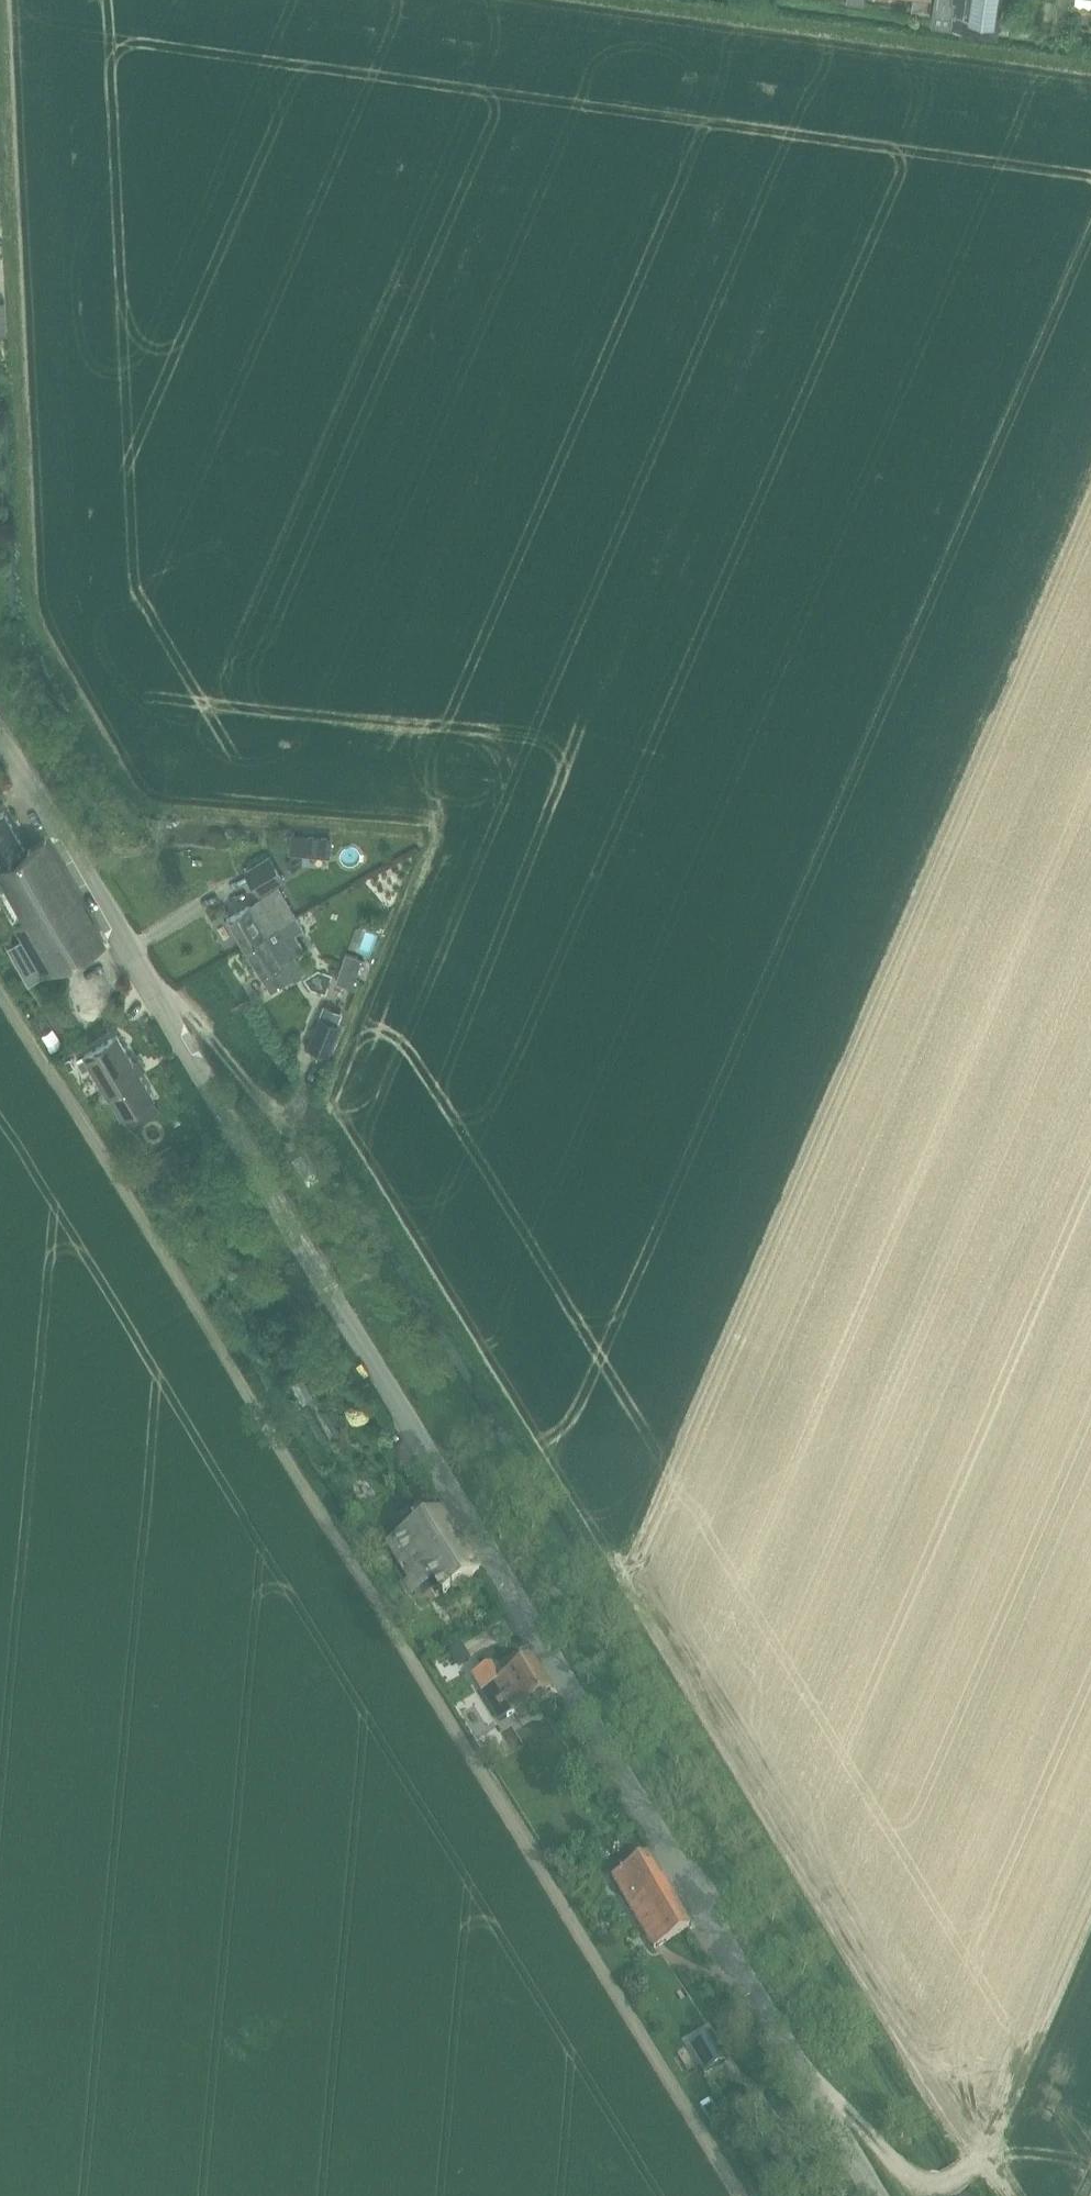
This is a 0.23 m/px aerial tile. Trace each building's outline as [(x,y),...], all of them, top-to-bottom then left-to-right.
[(1003,0),(934,0),(931,18),(961,23),(961,24),(998,30),(1003,0)] [(0,813),(0,898),(14,923),(12,924),(21,940),(42,978),(106,943),(48,839),(46,840),(28,849),(6,809),(0,813)] [(289,853),(305,855),(307,835),(291,833),(289,853)] [(269,856),(245,870),(259,894),(283,880),(269,856)] [(227,918),(228,919),(244,948),(296,916),(279,887),(269,893),(227,918)] [(244,948),(262,976),(271,992),(294,979),(295,980),(304,976),(302,973),(304,971),(296,955),(304,951),(295,935),(304,929),(296,916),(244,948)] [(21,940),(8,947),(16,962),(29,954),(21,940)] [(340,971),(357,977),(363,958),(354,956),(346,953),(340,971)] [(320,1016),(308,1046),(328,1054),(340,1024),(338,1023),(342,1012),(325,1005),(320,1016)] [(87,1057),(78,1062),(83,1070),(92,1065),(123,1118),(124,1117),(154,1099),(156,1099),(140,1073),(147,1069),(141,1058),(134,1062),(118,1034),(85,1053),(87,1057)] [(70,1057),(65,1060),(70,1069),(71,1069),(75,1067),(70,1057)] [(306,1150),(292,1159),(303,1176),(313,1169),(317,1167),(306,1150)] [(267,1326),(255,1333),(262,1345),(274,1338),(267,1326)] [(411,1597),(415,1595),(418,1600),(438,1588),(442,1596),(480,1573),(434,1496),(413,1509),(422,1523),(386,1545),(409,1583),(404,1585),(411,1597)] [(461,1644),(449,1652),(458,1666),(470,1658),(461,1644)] [(492,1664),(473,1675),(482,1690),(481,1690),(494,1712),(502,1707),(507,1717),(515,1713),(518,1717),(524,1718),(528,1716),(529,1711),(527,1706),(545,1695),(552,1692),(533,1660),(506,1676),(501,1679),(492,1664)] [(612,1877),(654,1949),(691,1928),(649,1855),(612,1877)] [(684,2029),(692,2042),(708,2031),(700,2018),(684,2029)] [(710,2031),(688,2045),(705,2073),(727,2059),(710,2031)] [(744,2088),(727,2097),(732,2107),(749,2097),(744,2088)]
